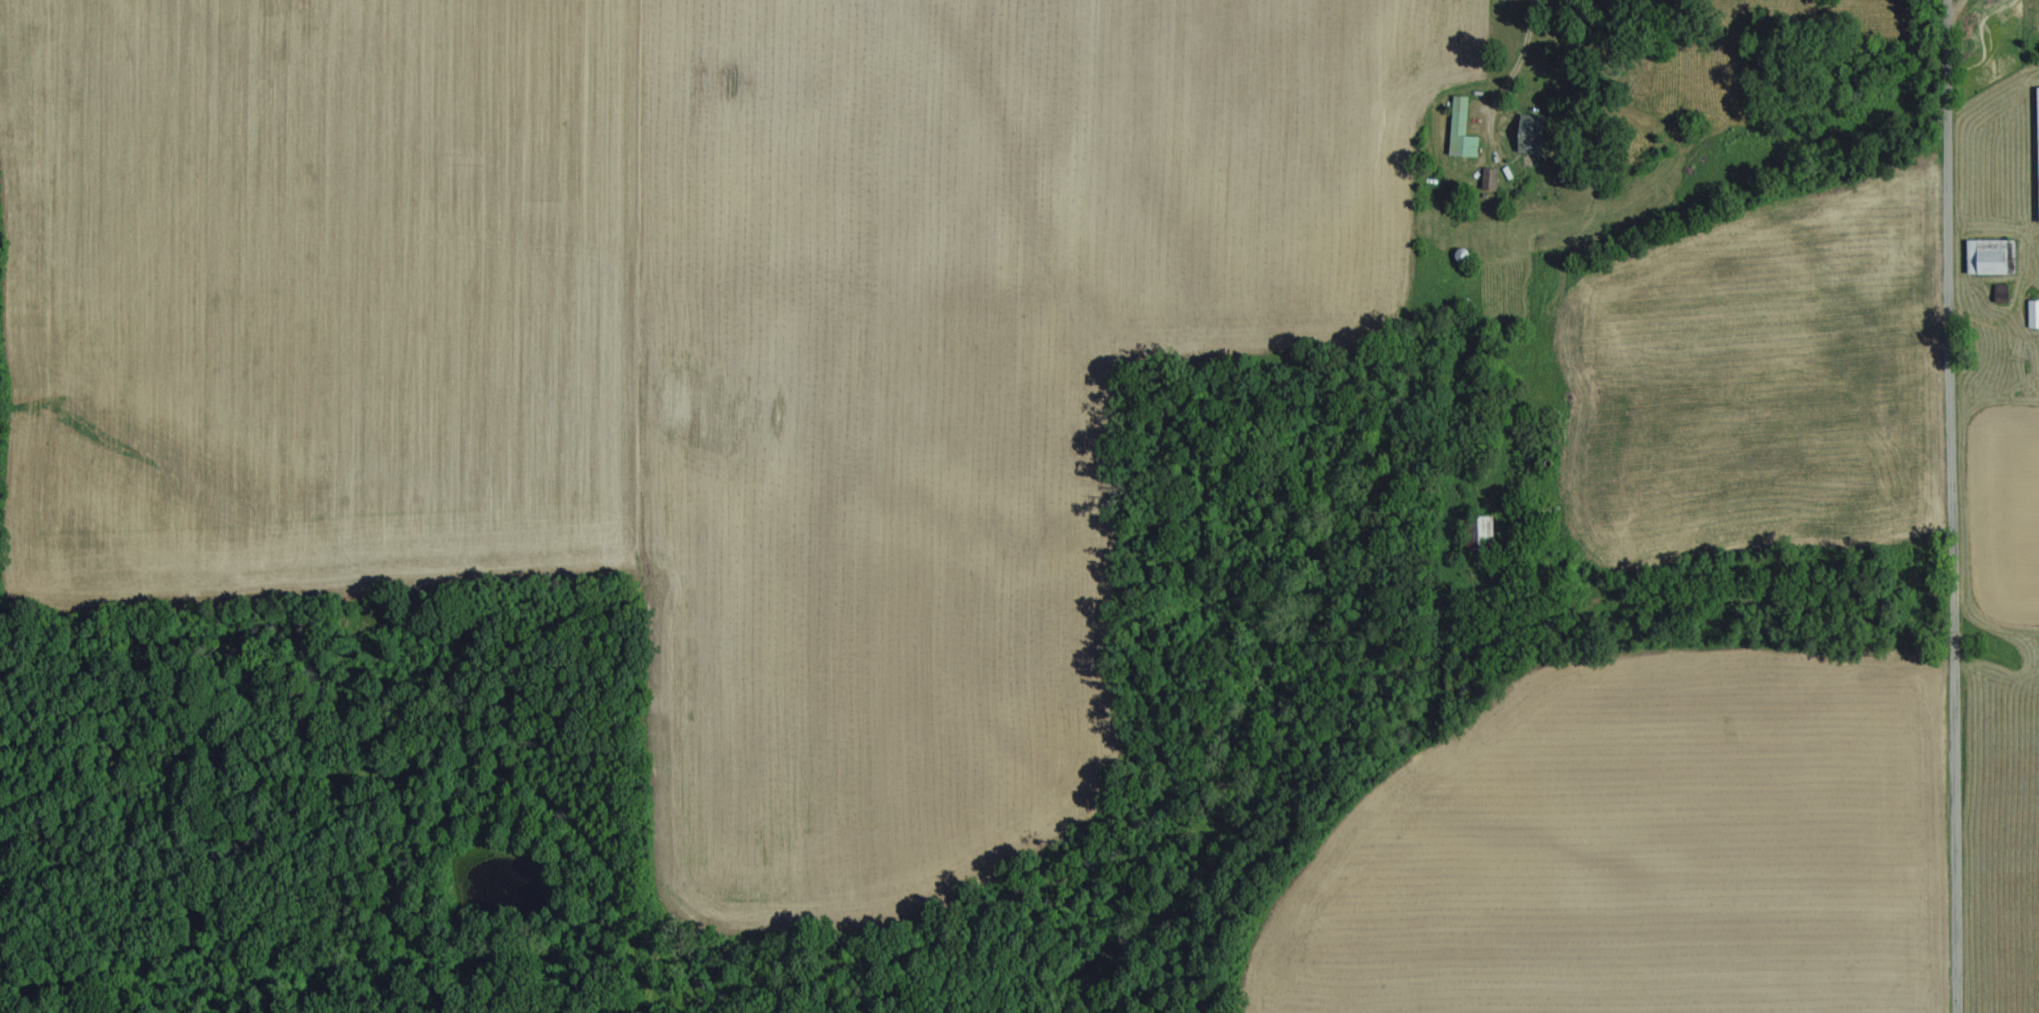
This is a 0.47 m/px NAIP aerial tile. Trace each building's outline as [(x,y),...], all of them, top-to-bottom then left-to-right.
[(1451,157),(1478,158),(1479,138),(1467,138),(1468,97),(1453,97),(1451,157)] [(1521,156),(1545,157),(1546,117),(1523,116),(1521,156)] [(1497,171),(1484,170),(1483,190),(1496,191),(1497,171)] [(1968,242),(1968,276),(2008,275),(2007,241),(1968,242)] [(2038,329),(2038,302),(2028,302),(2029,330),(2038,329)]
